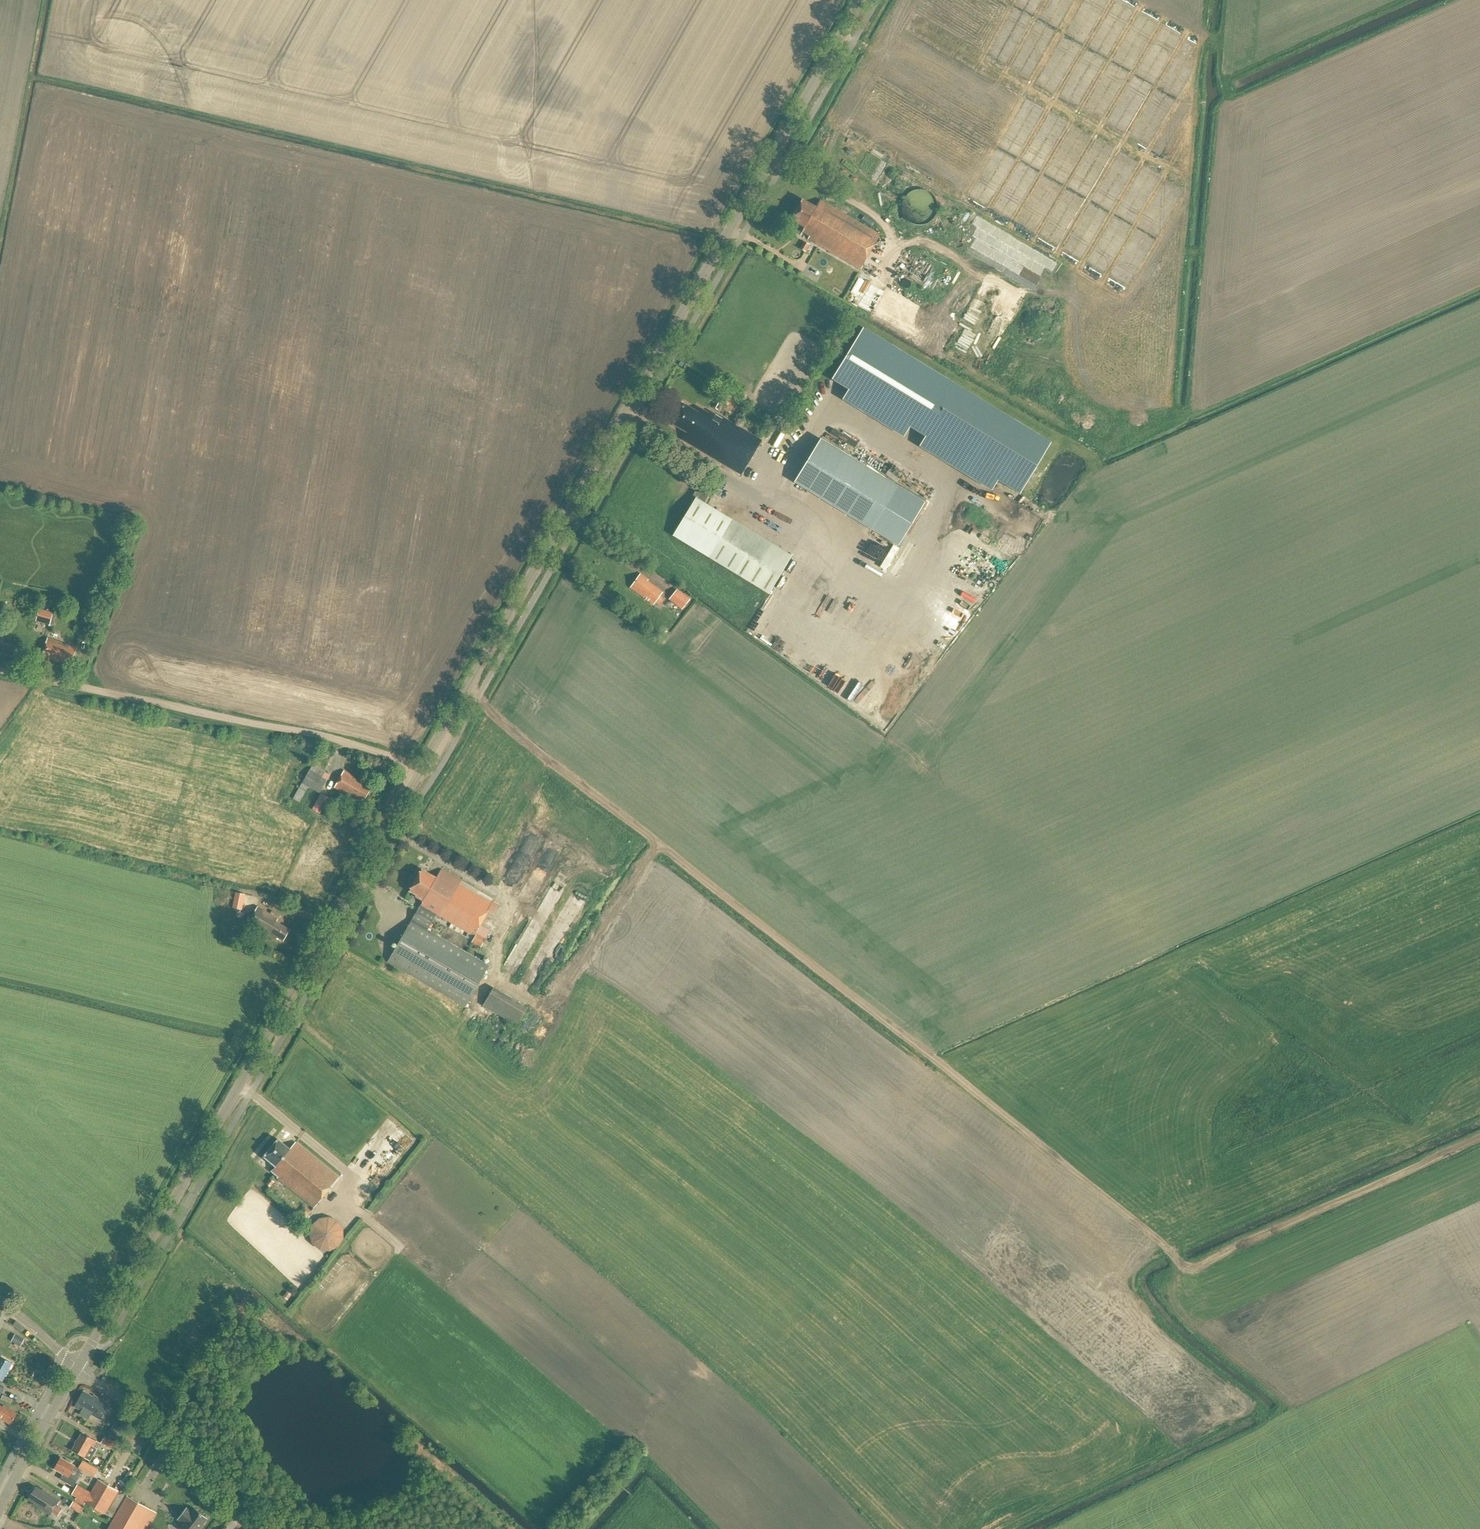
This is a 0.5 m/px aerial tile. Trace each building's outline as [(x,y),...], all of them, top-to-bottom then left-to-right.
[(911,223),(912,224),(914,225),(915,225),(917,226),(919,226),(920,226),(922,226),(924,225),(925,225),(927,224),(929,224),(930,223),(931,222),(933,221),(934,219),(935,218),(936,217),(937,215),(937,213),(938,211),(938,209),(938,208),(938,206),(938,204),(937,203),(937,201),(936,200),(935,198),(934,197),(933,195),(932,194),(931,193),(929,192),(928,191),(926,191),(924,190),(923,190),(921,190),(919,190),(918,190),(916,190),(914,191),(913,191),(911,192),(910,193),(908,194),(907,195),(906,196),(905,198),(904,199),(903,201),(903,203),(902,204),(902,206),(902,208),(902,210),(902,211),(903,213),(903,214),(904,216),(905,217),(906,219),(907,220),(908,221),(909,222),(911,223)] [(861,270),(881,235),(820,200),(816,208),(803,200),(796,213),(793,213),(791,217),(792,220),(791,221),(805,229),(803,233),(809,237),(809,240),(861,270)] [(809,245),(804,242),(800,248),(805,252),(809,245)] [(934,268),(906,253),(897,272),(924,286),(934,268)] [(1020,494),(1051,443),(863,328),(832,379),(1020,494)] [(1064,403),(1069,408),(1073,404),(1068,399),(1064,403)] [(741,476),(761,441),(716,415),(714,415),(710,412),(709,414),(701,409),(699,413),(685,405),(673,425),(686,433),(683,441),(741,476)] [(787,430),(783,428),(776,440),(780,442),(787,430)] [(795,482),(898,546),(924,503),(821,440),(795,482)] [(696,498),(673,536),(769,594),(792,557),(696,498)] [(659,596),(662,592),(648,582),(648,579),(642,574),(634,585),(631,589),(652,605),(654,602),(660,606),(664,600),(659,596)] [(677,590),(669,600),(682,610),(690,600),(677,590)] [(39,607),(34,623),(47,627),(51,611),(39,607)] [(71,665),(77,648),(49,639),(42,662),(48,663),(49,660),(57,663),(59,661),(71,665)] [(0,655),(16,659),(18,650),(2,646),(0,655)] [(326,772),(313,765),(309,771),(293,800),(299,803),(308,788),(319,794),(330,776),(325,773),(326,772)] [(365,801),(370,792),(367,790),(368,788),(361,784),(362,782),(344,772),(334,789),(360,804),(362,800),(365,801)] [(329,798),(321,794),(313,810),(320,814),(329,798)] [(501,905),(494,901),(441,871),(436,880),(421,872),(410,892),(417,896),(417,897),(424,902),(388,963),(468,1009),(492,967),(429,930),(437,916),(476,938),(473,943),(481,948),(486,940),(475,933),(488,911),(495,915),(501,905)] [(283,942),(290,930),(277,923),(279,919),(258,907),(248,924),(269,936),(270,935),(277,939),(278,939),(283,942)] [(495,988),(484,1007),(518,1027),(529,1008),(495,988)] [(397,1141),(407,1132),(399,1124),(382,1140),(387,1145),(394,1139),(397,1141)] [(277,1179),(300,1197),(314,1209),(339,1179),(296,1144),(290,1151),(279,1141),(265,1158),(276,1167),(272,1172),(278,1178),(277,1179)] [(319,1218),(312,1225),(309,1235),(313,1244),(320,1250),(330,1251),(339,1247),(344,1238),(344,1229),(339,1221),(329,1217),(319,1218)] [(20,1348),(24,1340),(15,1335),(12,1341),(14,1343),(13,1345),(20,1348)] [(12,1363),(0,1356),(0,1380),(1,1381),(12,1363)] [(83,1392),(77,1403),(75,1408),(82,1412),(81,1415),(89,1420),(92,1415),(101,1420),(109,1404),(94,1396),(94,1398),(83,1392)] [(17,1413),(4,1406),(3,1407),(0,1405),(0,1418),(11,1425),(17,1413)] [(124,1432),(113,1427),(108,1436),(119,1442),(124,1432)] [(93,1446),(96,1442),(82,1434),(72,1451),(84,1458),(90,1462),(98,1449),(93,1446)] [(105,1437),(102,1443),(114,1450),(117,1443),(105,1437)] [(55,1471),(64,1475),(61,1481),(74,1488),(78,1480),(82,1471),(61,1460),(55,1471)] [(129,1480),(133,1473),(129,1470),(125,1478),(129,1480)] [(127,1496),(118,1491),(99,1480),(91,1494),(77,1486),(72,1495),(77,1497),(74,1502),(84,1507),(86,1503),(105,1514),(114,1519),(108,1528),(147,1528),(156,1513),(127,1496)] [(62,1510),(57,1507),(60,1501),(42,1490),(41,1492),(35,1488),(27,1500),(33,1504),(32,1505),(51,1516),(52,1513),(58,1517),(62,1510)] [(74,1502),(71,1509),(81,1515),(85,1508),(74,1502)] [(180,1528),(199,1528),(207,1518),(195,1509),(192,1512),(186,1508),(180,1517),(185,1521),(179,1528),(180,1528)]
